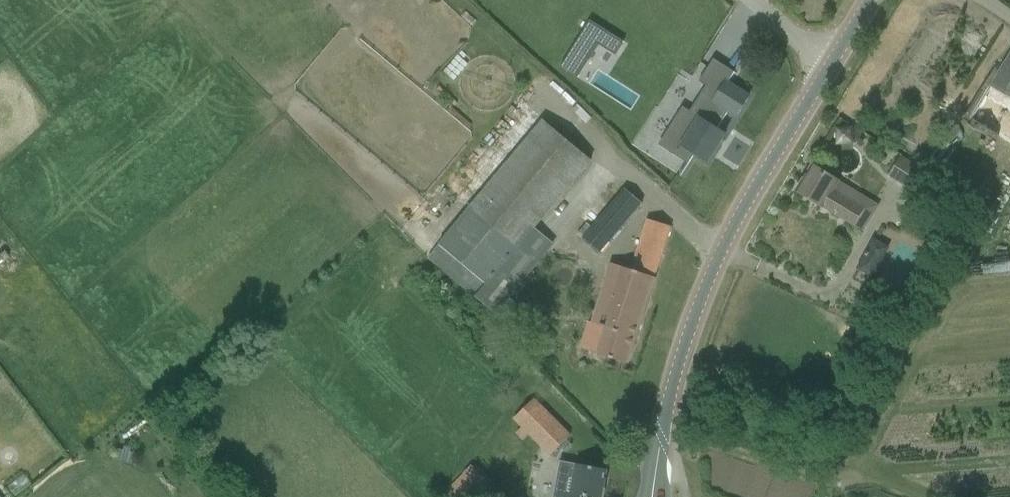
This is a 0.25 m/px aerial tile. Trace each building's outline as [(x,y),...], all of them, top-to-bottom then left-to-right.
[(571,51),(589,62),(599,45),(616,55),(624,41),(589,21),(571,51)] [(1007,62),(971,120),(1000,137),(1009,119),(1009,64),(1007,62)] [(729,110),(737,115),(749,97),(726,83),(705,116),(701,115),(682,145),(707,162),(725,134),(717,129),(729,110)] [(593,160),(543,119),(428,259),(475,297),(476,296),(497,313),(501,309),(508,314),(517,303),(510,298),(555,244),(536,228),(593,160)] [(900,156),(888,176),(923,196),(934,176),(900,156)] [(840,182),(830,175),(813,165),(797,191),(814,201),(863,231),(873,214),(835,190),(840,182)] [(583,240),(599,254),(643,203),(626,189),(583,240)] [(627,364),(671,227),(647,219),(632,268),(612,263),(592,322),(593,323),(591,329),(603,333),(595,353),(627,364)] [(890,249),(873,240),(857,270),(873,279),(890,249)] [(854,351),(858,341),(847,337),(845,337),(841,347),(854,351)] [(571,436),(534,399),(514,418),(551,455),(571,436)] [(591,496),(601,496),(606,470),(578,465),(562,462),(559,477),(555,496),(581,496),(581,495),(591,496)] [(485,485),(467,468),(440,496),(474,496),(485,485)]
